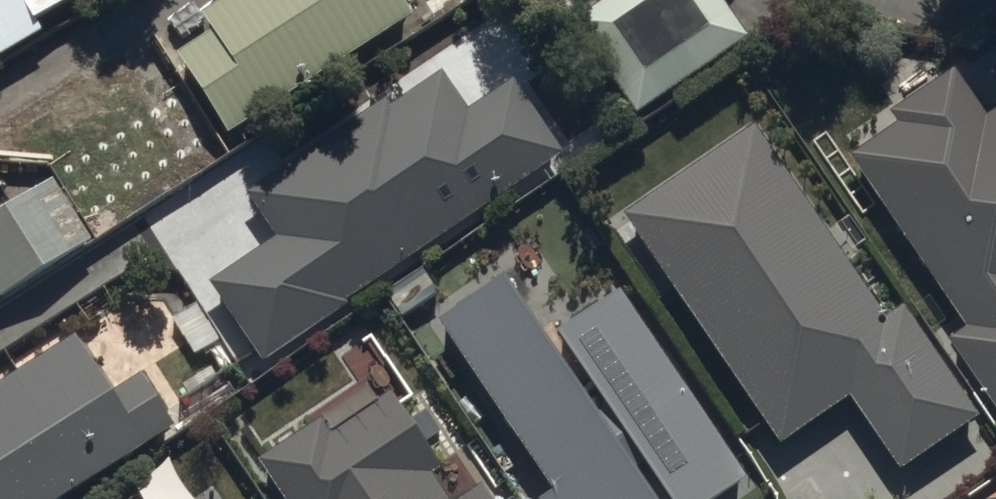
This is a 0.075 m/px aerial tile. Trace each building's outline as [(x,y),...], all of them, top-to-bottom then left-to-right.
[(44,33),(38,22),(75,0),(0,0),(0,59),(44,33)] [(228,134),(412,17),(401,0),(217,0),(198,12),(209,30),(175,51),(228,134)] [(636,114),(749,42),(722,0),(599,0),(573,16),(636,114)] [(373,106),(250,194),(280,238),(212,284),(264,361),(347,304),(345,301),(563,153),(511,80),(469,110),(440,70),(379,114),(373,106)] [(984,121),(950,70),(886,113),(894,125),(850,155),(964,325),(945,339),(995,415),(995,113),(984,121)] [(757,125),(625,214),(783,448),(849,403),(897,473),(976,420),(900,308),(887,317),(757,125)] [(0,216),(0,299),(125,225),(113,206),(83,224),(57,182),(0,216)] [(620,290),(556,333),(623,434),(612,442),(502,277),(437,320),(551,492),(540,498),(654,498),(634,469),(646,461),(671,498),(717,498),(746,479),(620,290)] [(175,430),(141,377),(112,395),(74,338),(0,386),(0,498),(69,498),(175,430)] [(260,460),(286,498),(445,498),(431,478),(444,469),(393,392),(329,435),(320,420),(260,460)] [(184,498),(220,498),(208,482),(184,498)] [(481,486),(462,498),(489,498),(481,486)]
